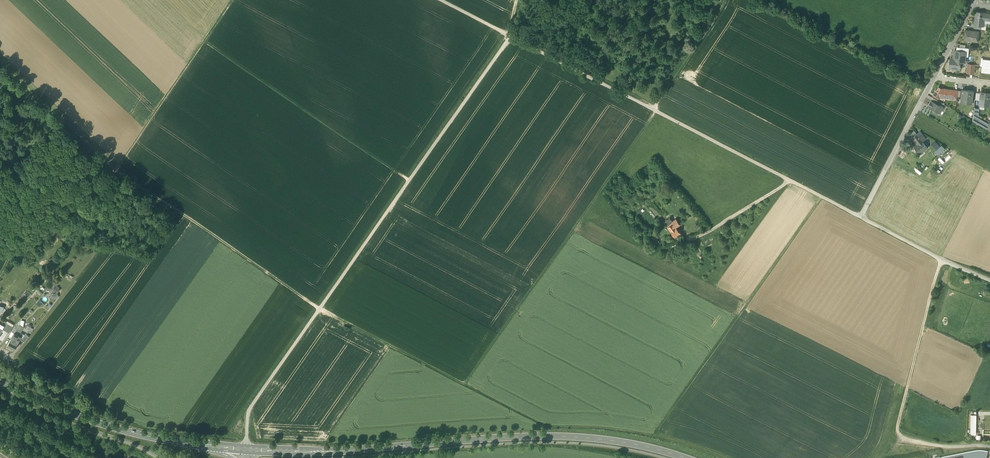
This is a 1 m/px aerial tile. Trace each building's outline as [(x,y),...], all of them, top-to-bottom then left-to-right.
[(975,11),(974,24),(982,25),(983,25),(984,20),(989,20),(989,13),(985,13),(985,12),(975,11)] [(979,31),(965,29),(964,39),(978,41),(979,31)] [(962,51),(954,50),(953,58),(951,58),(950,67),(959,68),(960,59),(965,60),(966,52),(966,51),(962,51)] [(983,58),(981,71),(989,72),(989,59),(983,58)] [(975,64),(967,63),(966,72),(973,73),(975,64)] [(954,89),(942,88),(938,87),(937,90),(936,90),(933,94),(939,97),(940,95),(946,98),(947,97),(953,97),(954,90),(954,89)] [(968,90),(962,89),(961,97),(967,98),(967,99),(966,99),(966,100),(967,100),(966,102),(972,102),(972,98),(973,90),(968,90)] [(981,92),(979,104),(989,106),(989,93),(981,92)] [(931,100),(928,105),(935,109),(940,112),(943,107),(939,104),(931,100)] [(980,107),(974,107),(973,120),(987,128),(988,121),(979,116),(980,107)] [(926,139),(920,131),(917,134),(923,142),(926,139)] [(923,142),(917,134),(911,139),(916,146),(914,147),(919,153),(924,150),(927,148),(923,142)] [(940,146),(935,141),(931,144),(936,149),(940,146)] [(670,218),(664,222),(668,227),(673,223),(670,218)] [(673,223),(668,227),(671,231),(676,227),(680,224),(677,220),(673,223)] [(676,227),(671,231),(675,237),(681,233),(676,227)] [(19,324),(16,330),(14,332),(21,336),(23,334),(20,332),(24,327),(19,324)] [(21,336),(14,332),(11,339),(18,343),(21,336)] [(18,343),(11,339),(7,346),(14,350),(18,343)] [(935,457),(986,457),(987,450),(982,449),(976,450),(935,457)]
